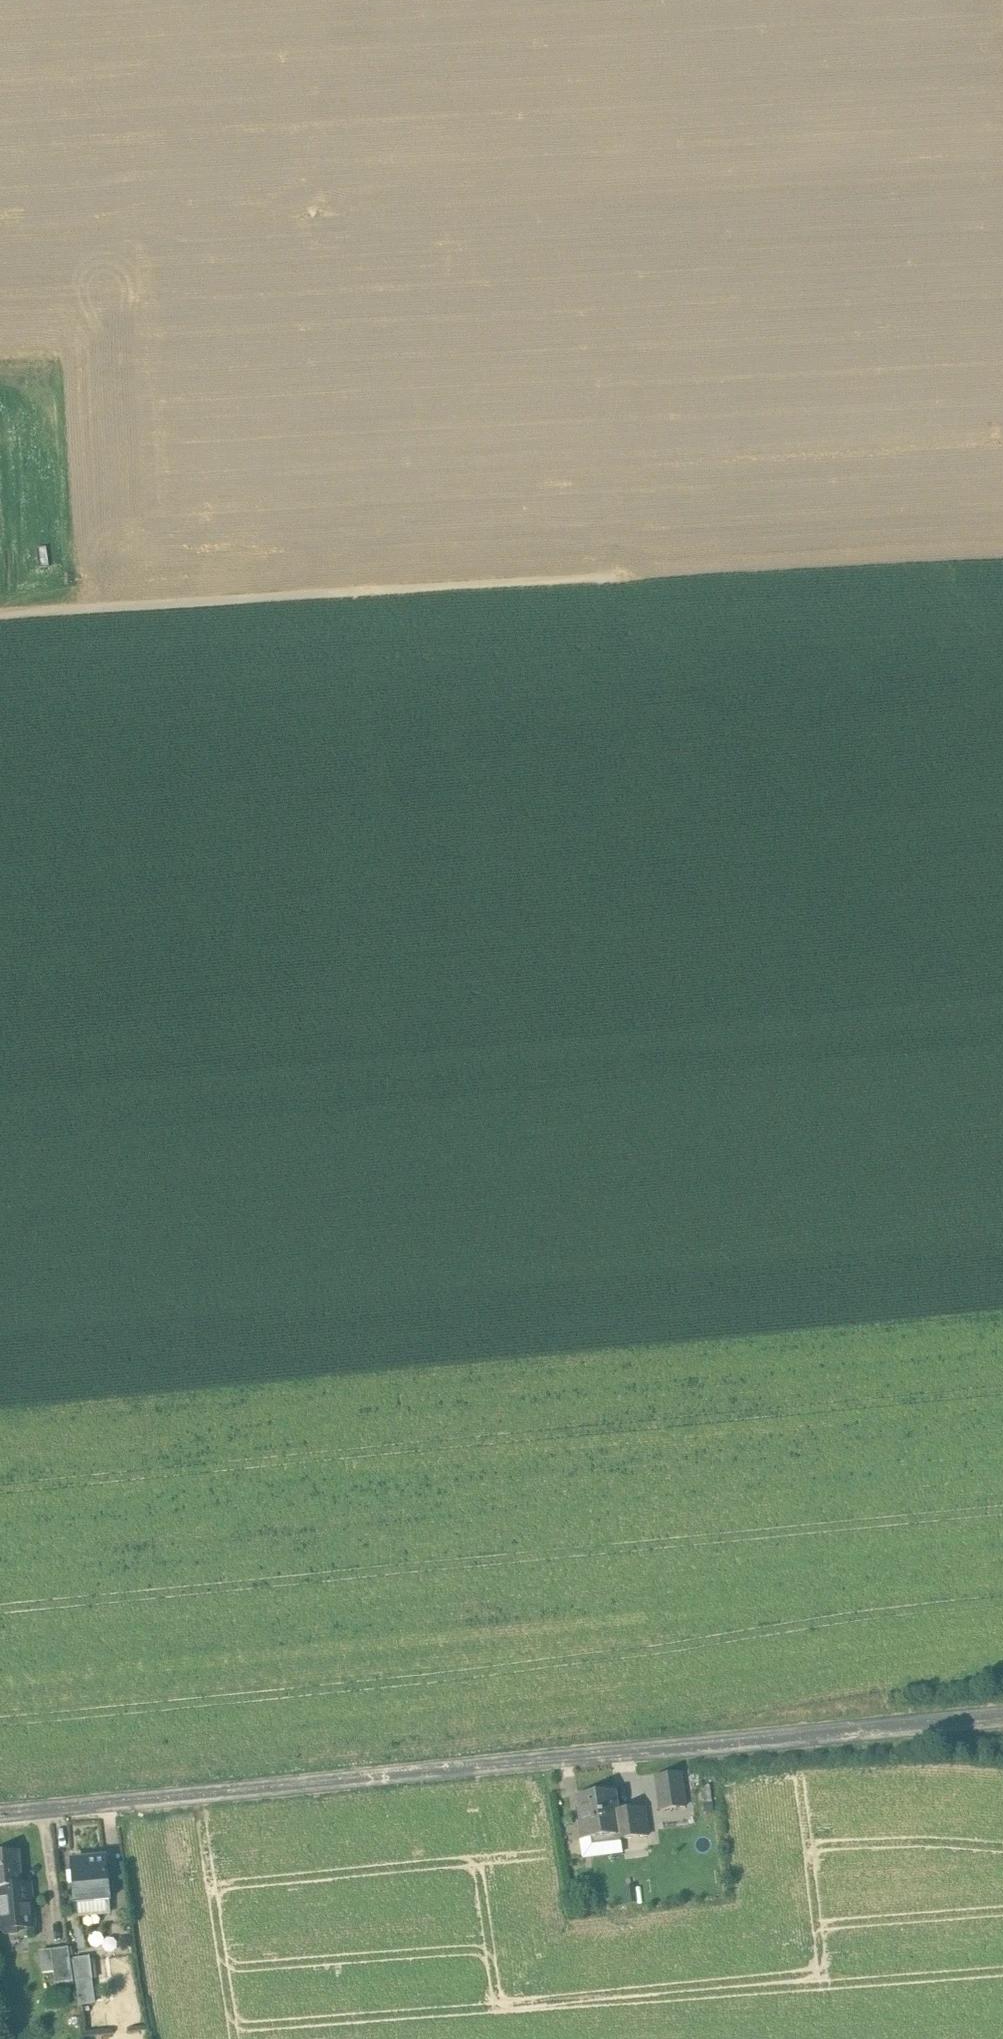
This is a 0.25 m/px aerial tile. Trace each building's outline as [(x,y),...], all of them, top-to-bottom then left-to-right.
[(658,1774),(662,1808),(690,1805),(687,1771),(658,1774)] [(615,1792),(579,1797),(582,1821),(579,1822),(581,1839),(600,1837),(601,1844),(621,1841),(621,1838),(620,1834),(617,1811),(615,1792)] [(632,1809),(617,1811),(620,1834),(621,1838),(636,1836),(632,1809)] [(0,1853),(0,1888),(23,1886),(19,1852),(0,1853)] [(105,1858),(74,1861),(78,1901),(109,1898),(105,1858)] [(0,1888),(0,1922),(1,1930),(2,1930),(6,1933),(18,1932),(22,1928),(35,1926),(31,1885),(23,1886),(0,1888)] [(69,1947),(51,1950),(56,1984),(74,1981),(69,1947)] [(102,1955),(90,1956),(93,1978),(105,1977),(102,1955)] [(90,1956),(74,1959),(76,1981),(89,1979),(93,1978),(90,1956)] [(76,1981),(75,1981),(78,2008),(93,2006),(89,1979),(76,1981)]
